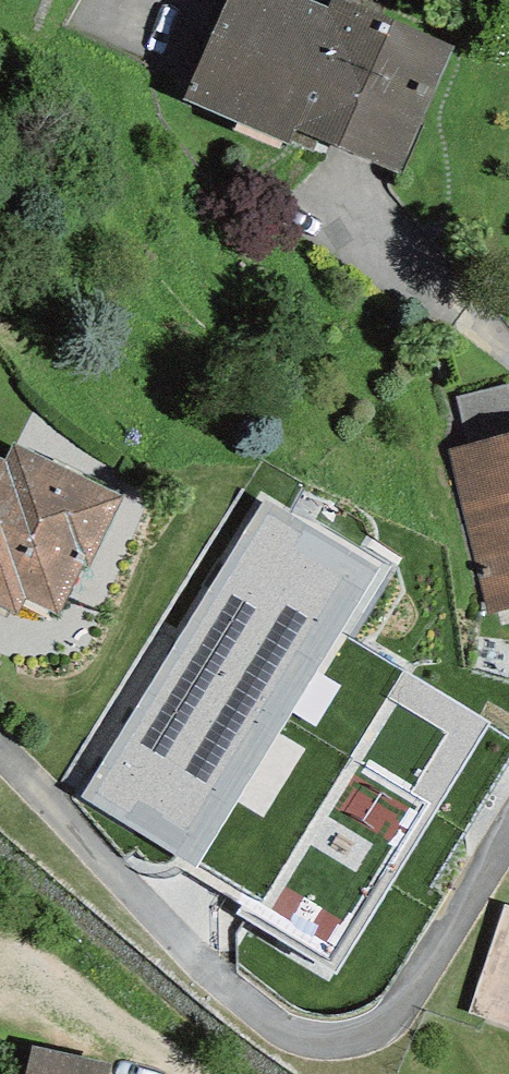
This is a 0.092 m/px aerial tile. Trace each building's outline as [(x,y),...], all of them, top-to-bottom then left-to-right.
[(328,8),(309,0),(227,0),(183,100),(287,145),(294,128),(398,173),(454,46),(349,0),(331,0),(328,8)] [(467,443),(508,433),(508,383),(456,396),(467,443)] [(467,443),(448,447),(488,616),(508,611),(508,433),(467,443)] [(83,565),(88,567),(123,496),(14,443),(6,461),(0,458),(0,606),(17,614),(24,599),(59,615),(83,565)] [(266,501),(81,798),(194,868),(191,874),(246,909),(241,916),(335,974),(490,724),(341,631),(378,571),(266,501)] [(504,905),(468,1013),(508,1027),(508,907),(504,905)] [(25,1073),(108,1073),(111,1064),(32,1045),(25,1073)]
